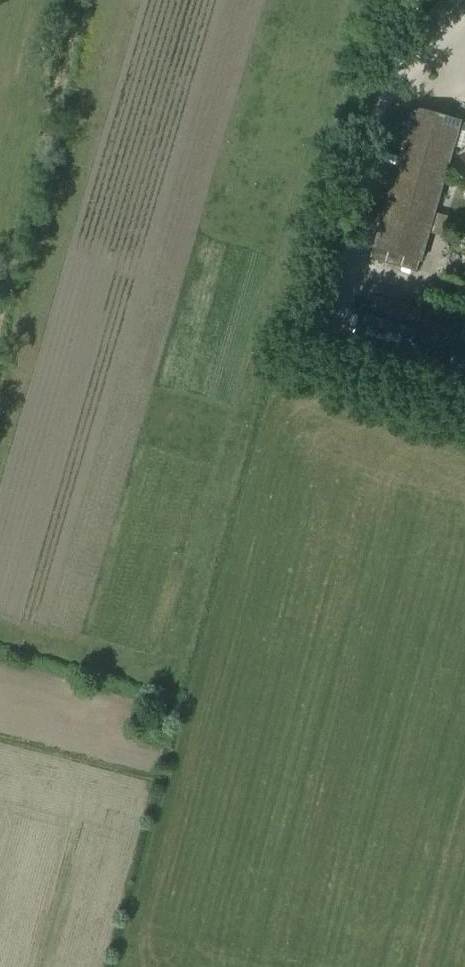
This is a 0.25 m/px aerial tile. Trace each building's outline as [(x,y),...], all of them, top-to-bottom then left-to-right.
[(395,103),(383,144),(402,149),(375,247),(421,260),(458,129),(464,131),(464,123),(395,103)] [(404,335),(400,346),(415,351),(419,340),(404,335)]
